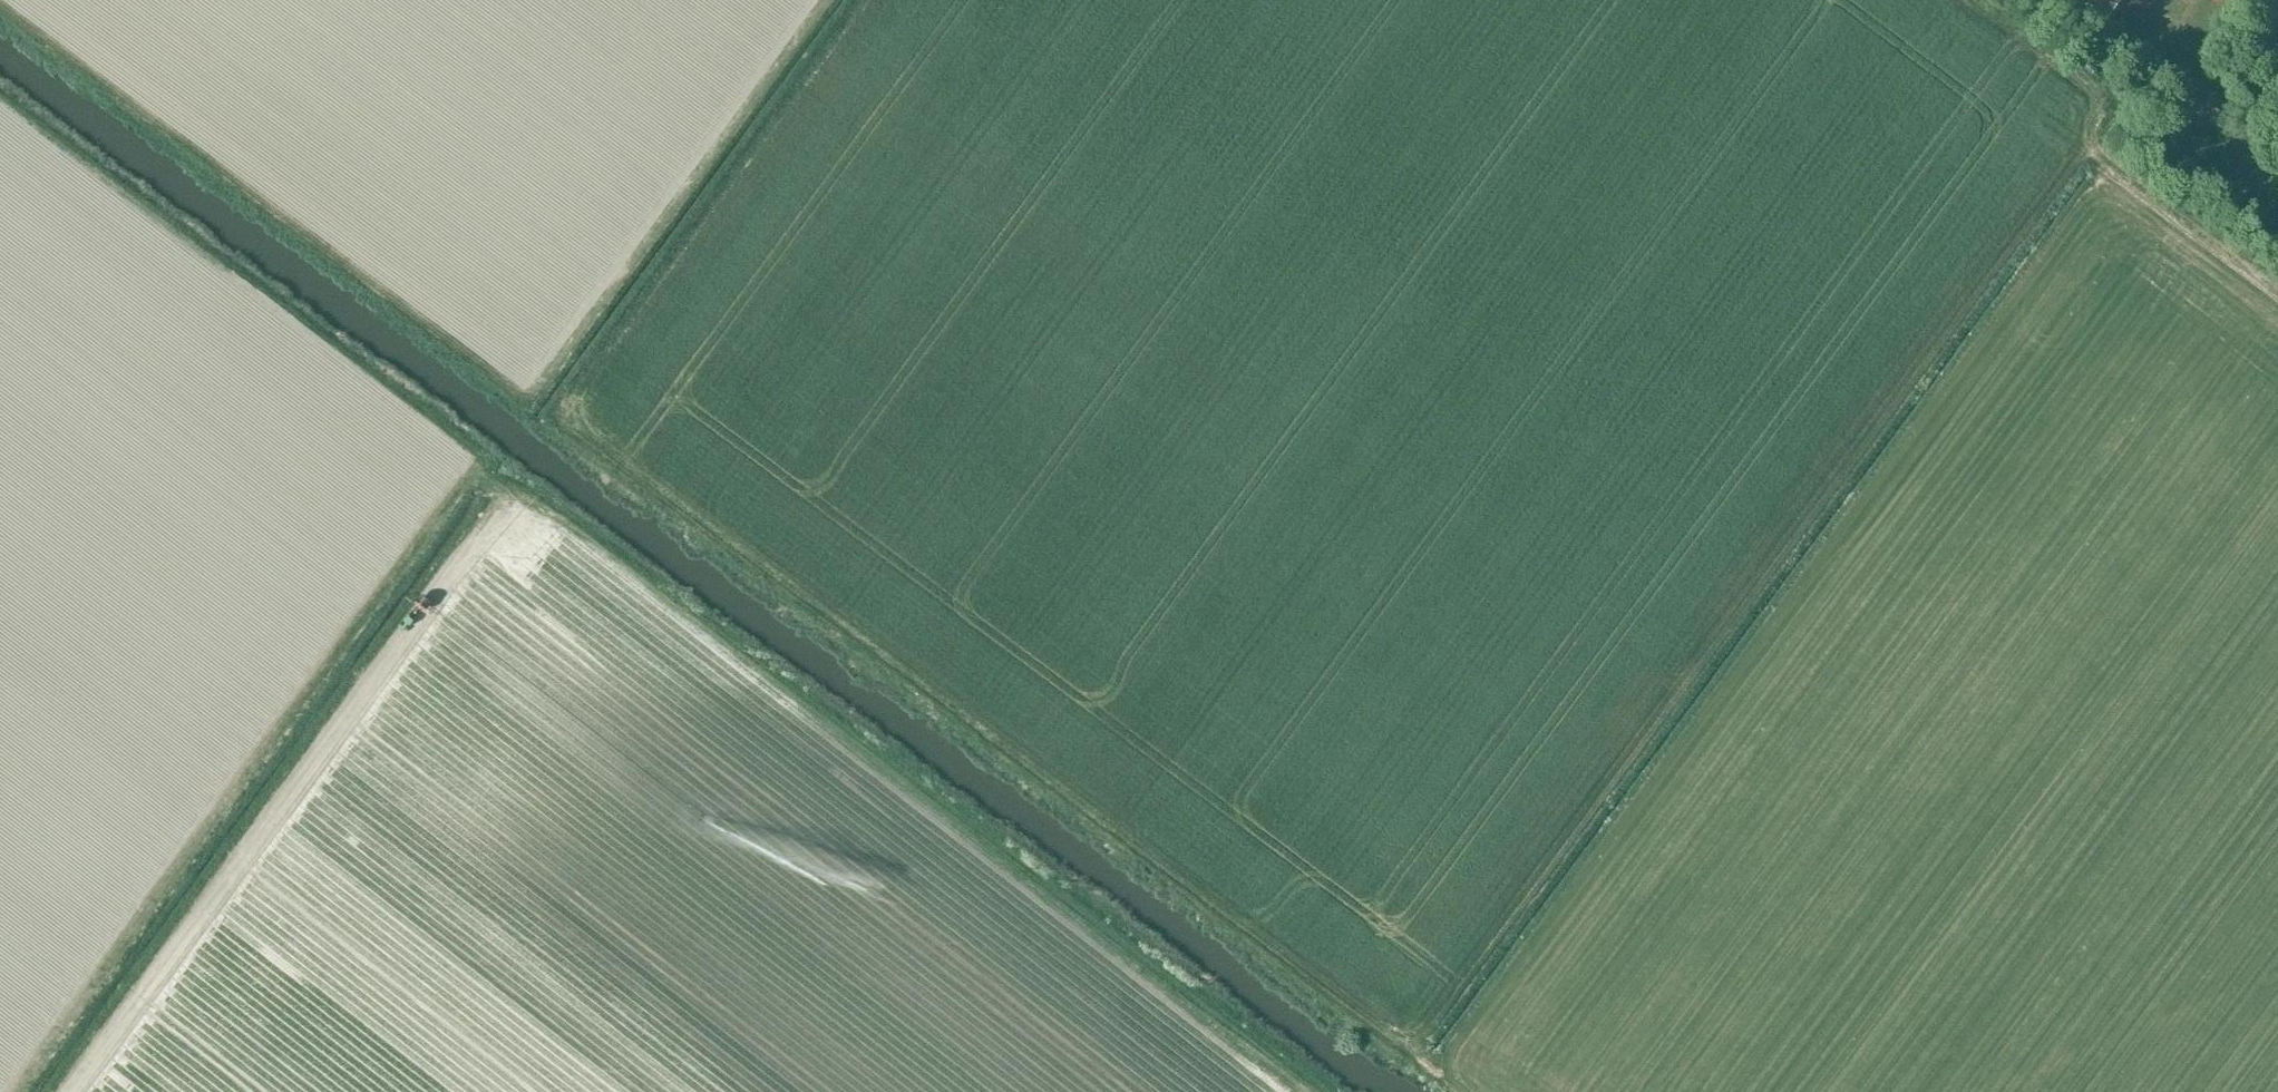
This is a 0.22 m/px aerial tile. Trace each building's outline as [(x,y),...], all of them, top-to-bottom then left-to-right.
[(2113,8),(2120,0),(2103,0),(2113,8)] [(2147,126),(2138,139),(2149,146),(2158,133),(2147,126)]
